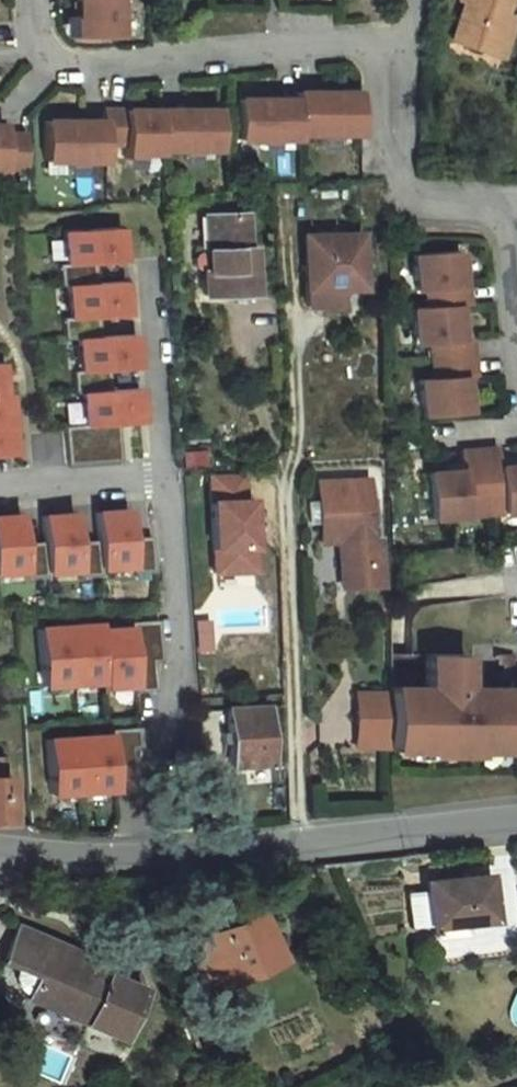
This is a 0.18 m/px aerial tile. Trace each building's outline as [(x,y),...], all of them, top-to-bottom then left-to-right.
[(455,47),(494,61),(513,12),(516,2),(516,0),(474,0),(455,47)] [(129,23),(129,3),(89,2),(89,20),(89,41),(83,41),(83,61),(129,61),(129,42),(134,42),(134,24),(129,23)] [(367,160),(367,119),(341,119),(305,118),(305,125),(305,159),(326,159),(326,165),(326,170),(342,170),(342,160),(367,160)] [(305,159),(305,125),(284,125),(284,119),(274,119),(264,119),(263,125),(246,124),(246,164),(268,164),(268,170),(284,170),(284,164),(284,159),(305,159)] [(206,174),(227,174),(228,135),(210,134),(210,129),(201,129),(190,129),(189,134),(169,134),(169,169),(189,169),(189,174),(190,180),(206,179),(206,174)] [(169,169),(169,134),(146,134),(112,133),(113,145),(113,168),(133,168),(133,183),(149,183),(149,178),(169,178),(169,174),(169,169)] [(113,168),(113,145),(93,144),(92,139),(82,139),(72,139),(72,144),(54,144),(53,184),(76,184),(76,190),(92,189),(92,184),(92,178),(113,178),(113,168)] [(35,192),(35,157),(14,157),(14,148),(2,147),(0,147),(0,206),(14,206),(14,191),(35,192)] [(129,263),(127,230),(66,235),(69,267),(61,268),(62,289),(70,288),(73,321),(65,321),(66,343),(80,341),(107,339),(106,320),(133,318),(130,284),(103,286),(102,266),(129,263)] [(248,235),(206,235),(207,273),(216,273),(216,292),(206,293),(206,316),(257,316),(257,272),(250,272),(248,235)] [(362,254),(305,256),(308,307),(337,306),(338,308),(363,307),(362,254)] [(434,309),(435,326),(460,325),(470,324),(469,316),(469,305),(463,305),(461,270),(415,274),(419,310),(434,309)] [(440,380),(475,378),(474,370),(473,358),(463,359),(460,325),(435,326),(415,328),(418,365),(439,363),(440,380)] [(87,428),(67,430),(69,468),(123,465),(120,427),(147,425),(145,391),(117,393),(116,373),(143,371),(141,337),(107,339),(80,341),(82,374),(75,374),(77,396),(84,396),(87,428)] [(421,400),(424,436),(469,432),(465,397),(476,396),(475,387),(475,378),(440,380),(441,398),(421,400)] [(10,474),(8,413),(2,413),(1,383),(0,383),(0,474),(10,474)] [(481,470),(486,535),(516,532),(516,486),(501,487),(500,468),(490,469),(481,470)] [(429,492),(432,539),(486,535),(481,470),(470,471),(463,471),(464,490),(429,492)] [(258,502),(251,502),(250,477),(211,479),(216,568),(255,566),(254,547),(260,547),(258,502)] [(321,505),(322,528),(322,543),(323,564),(342,564),(343,611),(380,610),(380,564),(371,564),(370,503),(321,505)] [(314,544),(322,543),(322,528),(313,529),(314,544)] [(77,535),(44,537),(46,562),(48,592),(81,590),(82,598),(102,597),(101,589),(134,587),(134,594),(155,593),(153,558),(133,559),(131,531),(98,533),(100,561),(79,562),(77,535)] [(28,598),(48,597),(48,592),(46,562),(25,564),(23,536),(0,537),(0,593),(27,591),(28,598)] [(102,645),(41,648),(44,705),(104,702),(104,707),(135,706),(135,713),(157,712),(155,684),(163,683),(161,641),(132,643),(132,649),(102,650),(102,645)] [(390,676),(390,772),(426,773),(426,776),(476,776),(476,773),(516,773),(516,709),(484,709),(465,709),(465,676),(412,676),(390,676)] [(514,677),(497,677),(498,686),(504,685),(504,701),(513,701),(514,677)] [(388,749),(388,716),(355,716),(355,765),(388,765),(388,749)] [(268,729),(228,731),(233,788),(272,784),(268,729)] [(112,755),(48,760),(52,814),(117,810),(116,800),(138,798),(136,770),(143,769),(142,748),(112,750),(112,755)] [(17,825),(16,777),(8,777),(0,777),(0,825),(17,825)] [(418,890),(406,891),(408,927),(420,926),(418,890)] [(498,942),(495,899),(434,906),(439,945),(468,943),(469,945),(498,942)] [(279,962),(272,944),(217,967),(235,1005),(294,980),(285,960),(279,962)] [(154,1023),(94,996),(59,980),(64,963),(28,947),(7,991),(41,1006),(31,1029),(132,1073),(154,1023)] [(101,980),(64,963),(59,980),(94,996),(101,980)]
